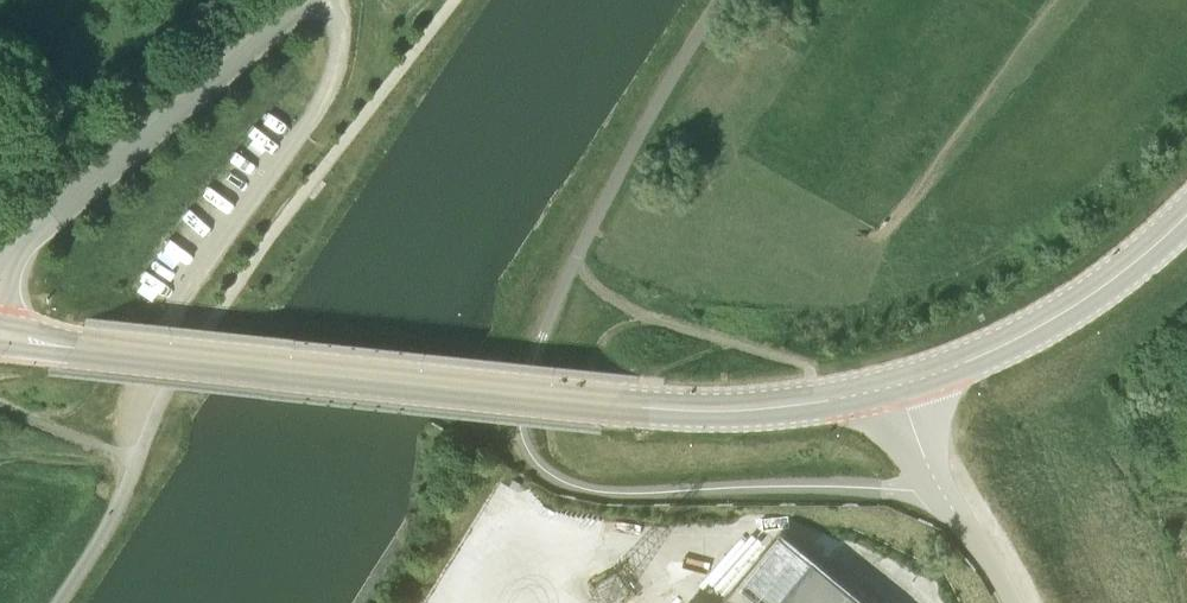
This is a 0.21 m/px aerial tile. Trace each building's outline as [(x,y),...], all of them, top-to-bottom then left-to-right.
[(831,578),(740,578),(719,602),(861,602),(831,578)]
